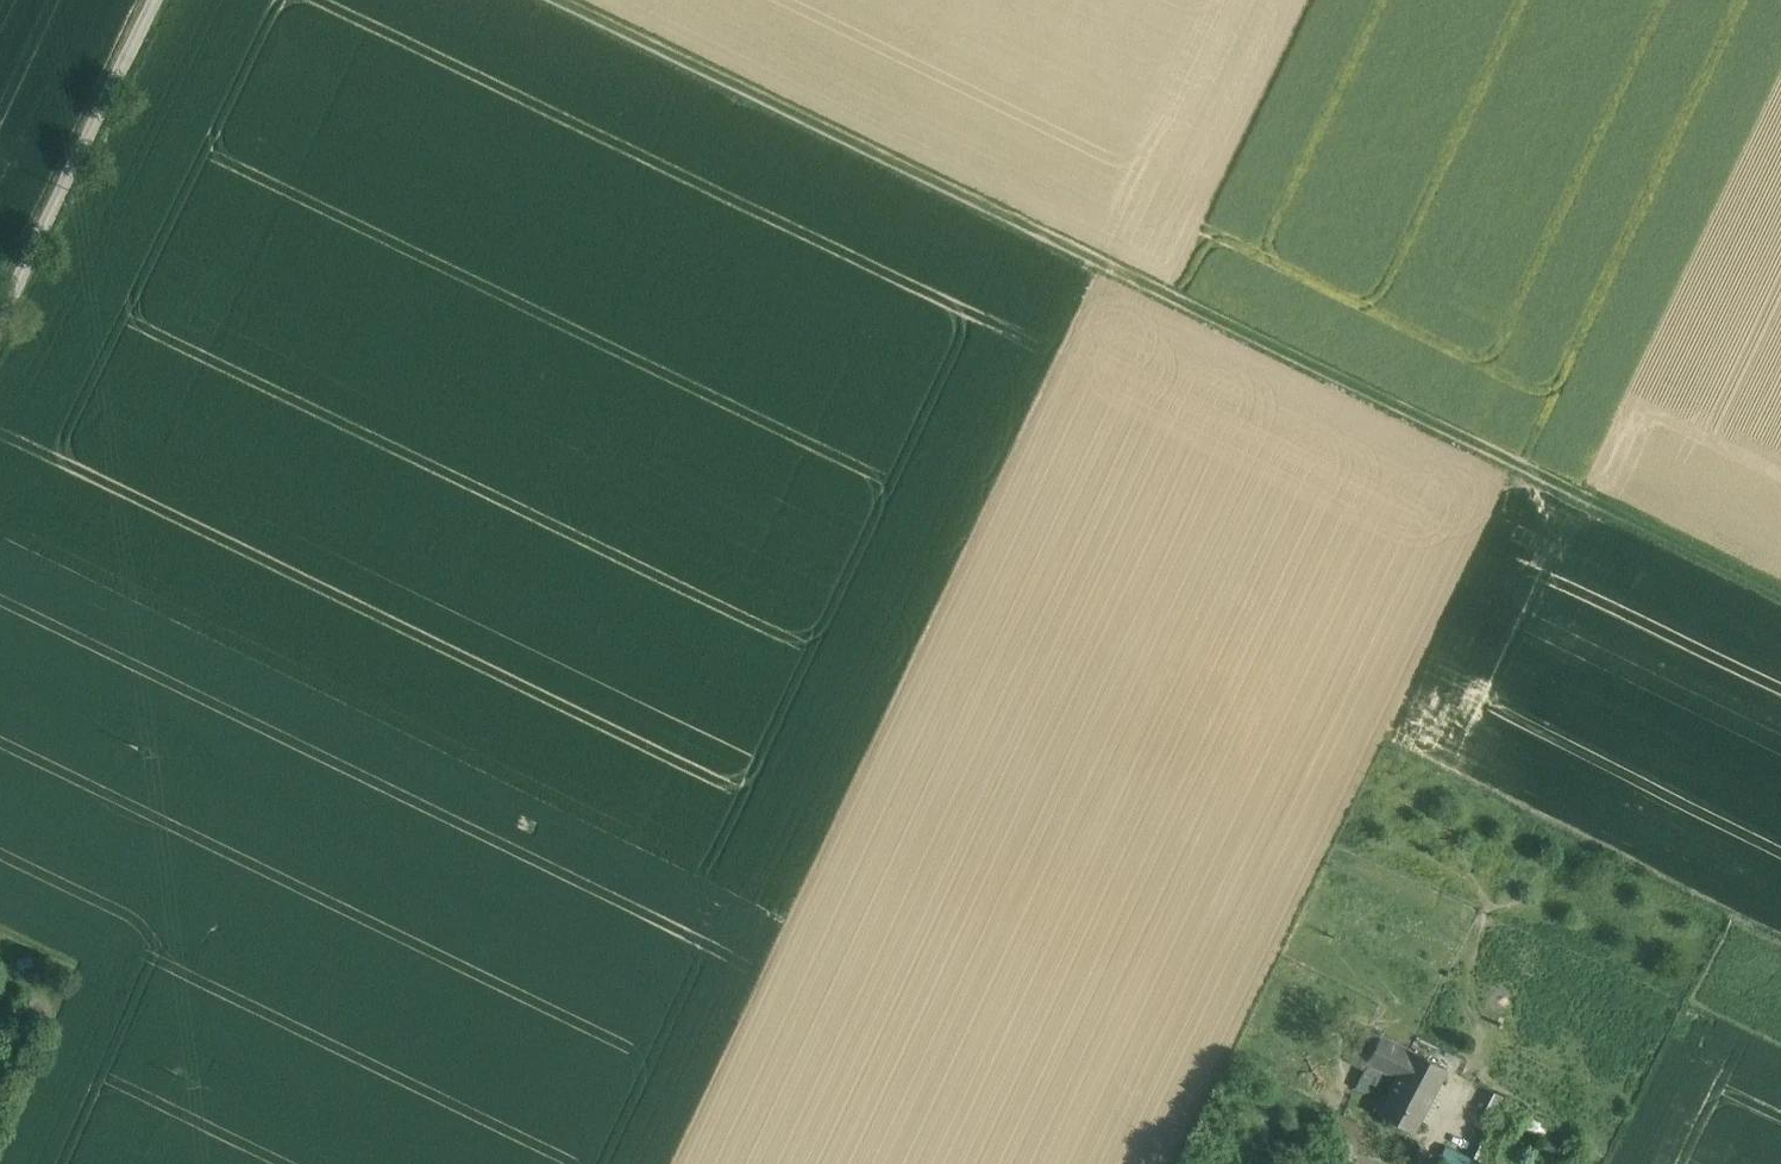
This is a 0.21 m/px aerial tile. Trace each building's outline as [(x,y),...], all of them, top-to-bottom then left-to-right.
[(1397,1077),(1411,1050),(1367,1028),(1353,1055),(1366,1062),(1383,1070),(1397,1077)] [(1447,1068),(1411,1050),(1397,1077),(1378,1113),(1414,1132),(1421,1117),(1439,1083),(1447,1068)] [(1383,1070),(1366,1062),(1360,1076),(1376,1084),(1383,1070)] [(1445,1086),(1439,1083),(1421,1117),(1428,1120),(1445,1086)] [(1530,1109),(1494,1091),(1486,1107),(1522,1124),(1530,1109)] [(1464,1153),(1458,1163),(1486,1163),(1464,1153)]
